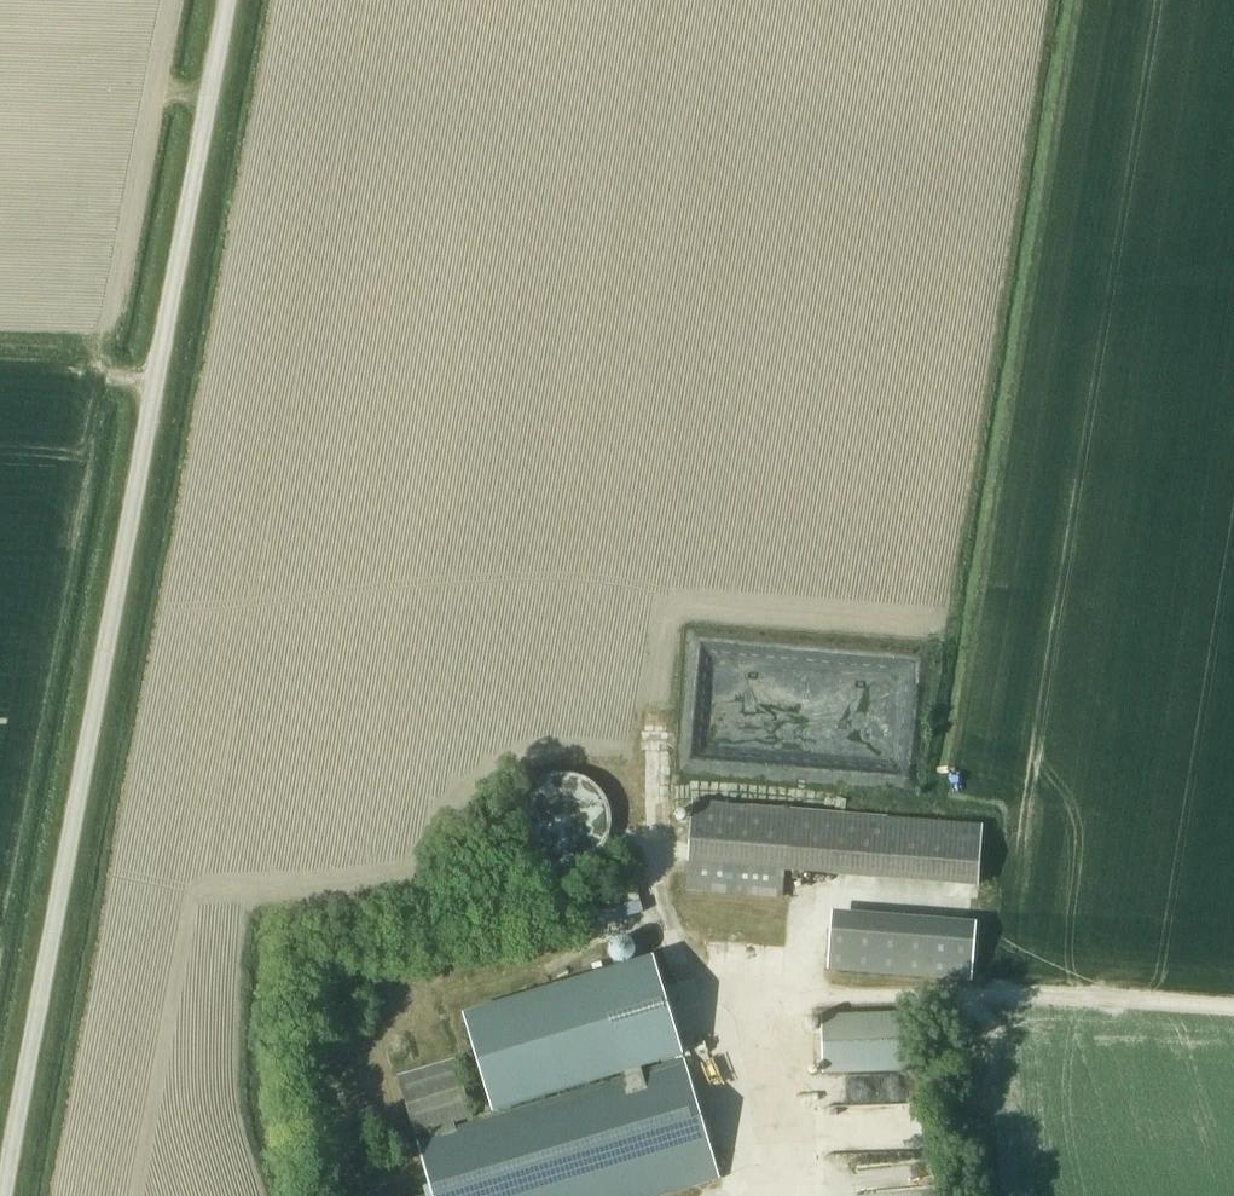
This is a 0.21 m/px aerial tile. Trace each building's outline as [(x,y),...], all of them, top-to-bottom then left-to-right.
[(536,860),(550,866),(564,868),(578,865),(591,858),(601,848),(608,836),(610,822),(609,807),(603,793),(592,782),(579,775),(565,772),(550,773),(536,779),(525,789),(517,803),(514,819),(517,835),(524,849),(536,860)] [(982,824),(691,801),(685,889),(781,896),(783,872),(977,887),(982,824)] [(635,917),(652,913),(649,902),(598,913),(600,924),(635,917)] [(976,929),(832,917),(827,973),(971,985),(976,929)] [(497,1111),(683,1055),(653,957),(468,1013),(497,1111)] [(918,1069),(914,1012),(820,1017),(823,1074),(918,1069)] [(436,1135),(417,1141),(432,1193),(422,1195),(653,1195),(719,1176),(684,1061),(456,1129),(454,1122),(472,1117),(454,1058),(397,1076),(414,1134),(434,1128),(436,1135)]
